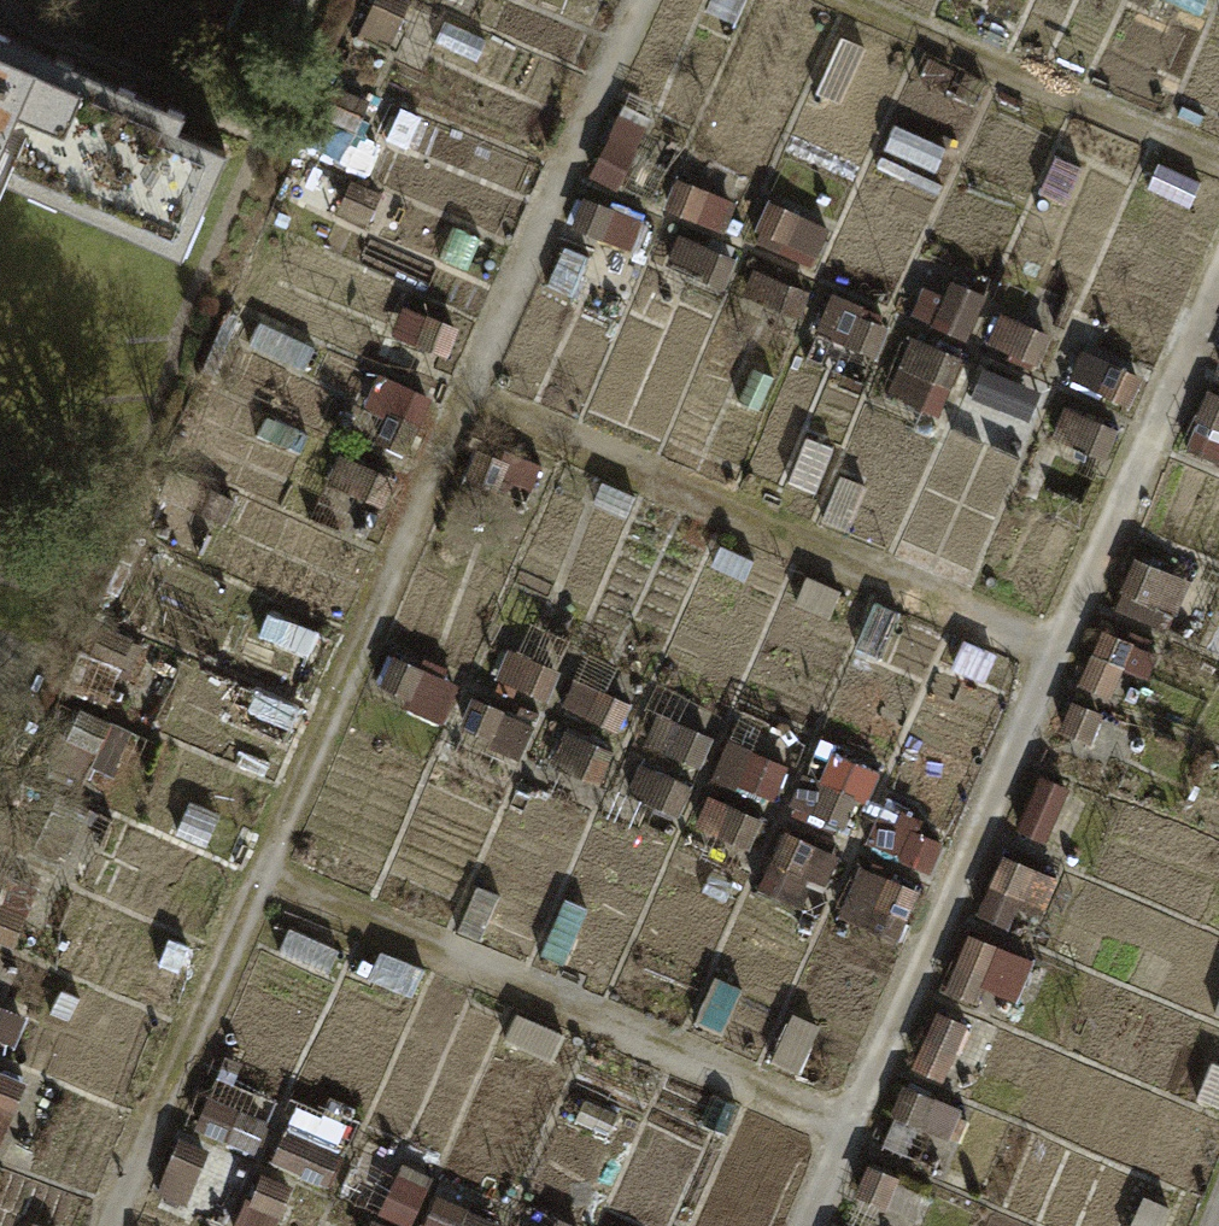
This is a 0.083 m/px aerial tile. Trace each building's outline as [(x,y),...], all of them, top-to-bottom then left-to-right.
[(407,0),(374,0),(355,45),(383,56),(407,0)] [(742,10),(747,0),(719,0),(742,10)] [(1115,12),(1121,0),(1088,0),(1115,12)] [(178,265),(223,163),(170,140),(177,124),(0,47),(0,187),(178,265)] [(347,99),(328,91),(316,120),(335,128),(347,99)] [(943,166),(901,147),(894,164),(936,183),(943,166)] [(633,163),(602,149),(590,178),(621,192),(633,163)] [(372,203),(342,191),(330,220),(360,232),(372,203)] [(735,221),(674,194),(663,218),(725,245),(735,221)] [(607,224),(579,212),(568,235),(597,247),(607,224)] [(821,241),(762,215),(749,245),(808,271),(821,241)] [(713,266),(673,248),(662,273),(702,291),(713,266)] [(982,311),(913,280),(897,317),(966,347),(982,311)] [(809,307),(751,282),(738,310),(796,336),(809,307)] [(856,321),(821,305),(806,340),(839,354),(837,358),(866,371),(880,340),(853,328),(856,321)] [(452,343),(398,320),(388,346),(441,368),(452,343)] [(1042,345),(994,324),(981,353),(1029,374),(1042,345)] [(312,360),(252,335),(243,358),(303,383),(312,360)] [(945,364),(905,346),(880,402),(921,420),(945,364)] [(1133,385),(1078,361),(1064,391),(1120,415),(1133,385)] [(816,388),(784,374),(766,413),(798,427),(816,388)] [(1033,403),(978,379),(956,427),(1012,451),(1033,403)] [(1199,402),(1176,454),(1218,473),(1218,411),(1199,402)] [(411,434),(374,419),(362,448),(398,463),(411,434)] [(1115,445),(1060,420),(1049,445),(1105,469),(1115,445)] [(912,442),(866,422),(853,451),(899,471),(912,442)] [(315,454),(260,431),(253,449),(308,472),(315,454)] [(991,472),(946,452),(933,481),(978,501),(991,472)] [(505,476),(473,462),(459,492),(491,506),(505,476)] [(391,489),(334,466),(322,494),(379,518),(391,489)] [(1195,582),(1141,558),(1128,587),(1182,612),(1195,582)] [(630,610),(603,599),(593,623),(620,634),(630,610)] [(316,644),(286,632),(273,663),(303,675),(316,644)] [(938,649),(907,636),(898,656),(929,670),(938,649)] [(114,679),(125,652),(97,640),(85,667),(114,679)] [(1124,654),(1097,642),(1077,688),(1103,699),(1124,654)] [(541,671),(490,648),(477,678),(528,701),(541,671)] [(838,668),(807,654),(794,682),(825,696),(838,668)] [(706,669),(673,655),(666,671),(698,686),(706,669)] [(442,693),(387,669),(375,696),(430,720),(442,693)] [(629,714),(575,690),(563,718),(617,741),(629,714)] [(296,717),(250,697),(240,722),(286,741),(296,717)] [(494,719),(467,708),(456,733),(483,744),(494,719)] [(1098,727),(1064,713),(1055,734),(1088,749),(1098,727)] [(105,734),(74,721),(51,778),(81,791),(105,734)] [(714,762),(737,772),(730,788),(762,802),(775,774),(747,762),(760,733),(732,721),(714,762)] [(705,751),(650,726),(641,747),(695,772),(705,751)] [(945,750),(910,735),(904,749),(939,765),(945,750)] [(608,760),(561,739),(547,769),(595,790),(608,760)] [(691,796),(636,771),(624,797),(679,822),(691,796)] [(849,803),(798,781),(787,806),(838,829),(849,803)] [(1063,799),(1032,785),(1011,832),(1043,846),(1063,799)] [(753,823),(705,802),(693,830),(741,851),(753,823)] [(81,817),(53,805),(29,863),(57,874),(81,817)] [(938,854),(875,826),(865,848),(928,876),(938,854)] [(829,860),(779,838),(768,864),(817,886),(829,860)] [(1051,888),(1000,865),(985,898),(1036,921),(1051,888)] [(911,898),(849,870),(836,900),(898,928),(911,898)] [(0,894),(0,947),(9,951),(28,906),(0,894)] [(495,907),(472,896),(453,938),(476,949),(495,907)] [(99,918),(65,903),(51,938),(85,952),(99,918)] [(633,928),(608,917),(579,983),(604,994),(633,928)] [(1028,961),(963,932),(936,994),(971,1009),(978,993),(1008,1006),(1028,961)] [(337,959),(279,934),(266,961),(324,987),(337,959)] [(416,976),(362,953),(349,983),(402,1007),(416,976)] [(460,996),(430,982),(418,1008),(448,1021),(460,996)] [(777,1005),(729,986),(717,1014),(765,1034),(777,1005)] [(835,1035),(792,1016),(781,1039),(824,1058),(835,1035)] [(967,1038),(934,1024),(913,1071),(946,1086),(967,1038)] [(568,1056),(510,1030),(500,1052),(558,1078),(568,1056)] [(1183,1031),(1172,1054),(1215,1073),(1218,1065),(1218,1047),(1183,1031)] [(139,1080),(122,1073),(112,1097),(129,1104),(139,1080)] [(0,1080),(0,1138),(20,1089),(0,1080)] [(955,1116),(898,1090),(884,1120),(942,1145),(955,1116)] [(264,1130),(209,1106),(196,1134),(251,1158),(264,1130)] [(334,1165),(274,1139),(262,1165),(322,1192),(334,1165)] [(203,1159),(176,1147),(153,1199),(180,1211),(203,1159)] [(398,1168),(374,1221),(384,1225),(408,1225),(427,1182),(398,1168)] [(892,1188),(863,1175),(849,1206),(879,1219),(892,1188)] [(290,1195),(259,1181),(249,1203),(280,1217),(290,1195)] [(1139,1195),(1125,1225),(1162,1225),(1170,1209),(1139,1195)] [(432,1202),(422,1225),(487,1225),(432,1202)]
